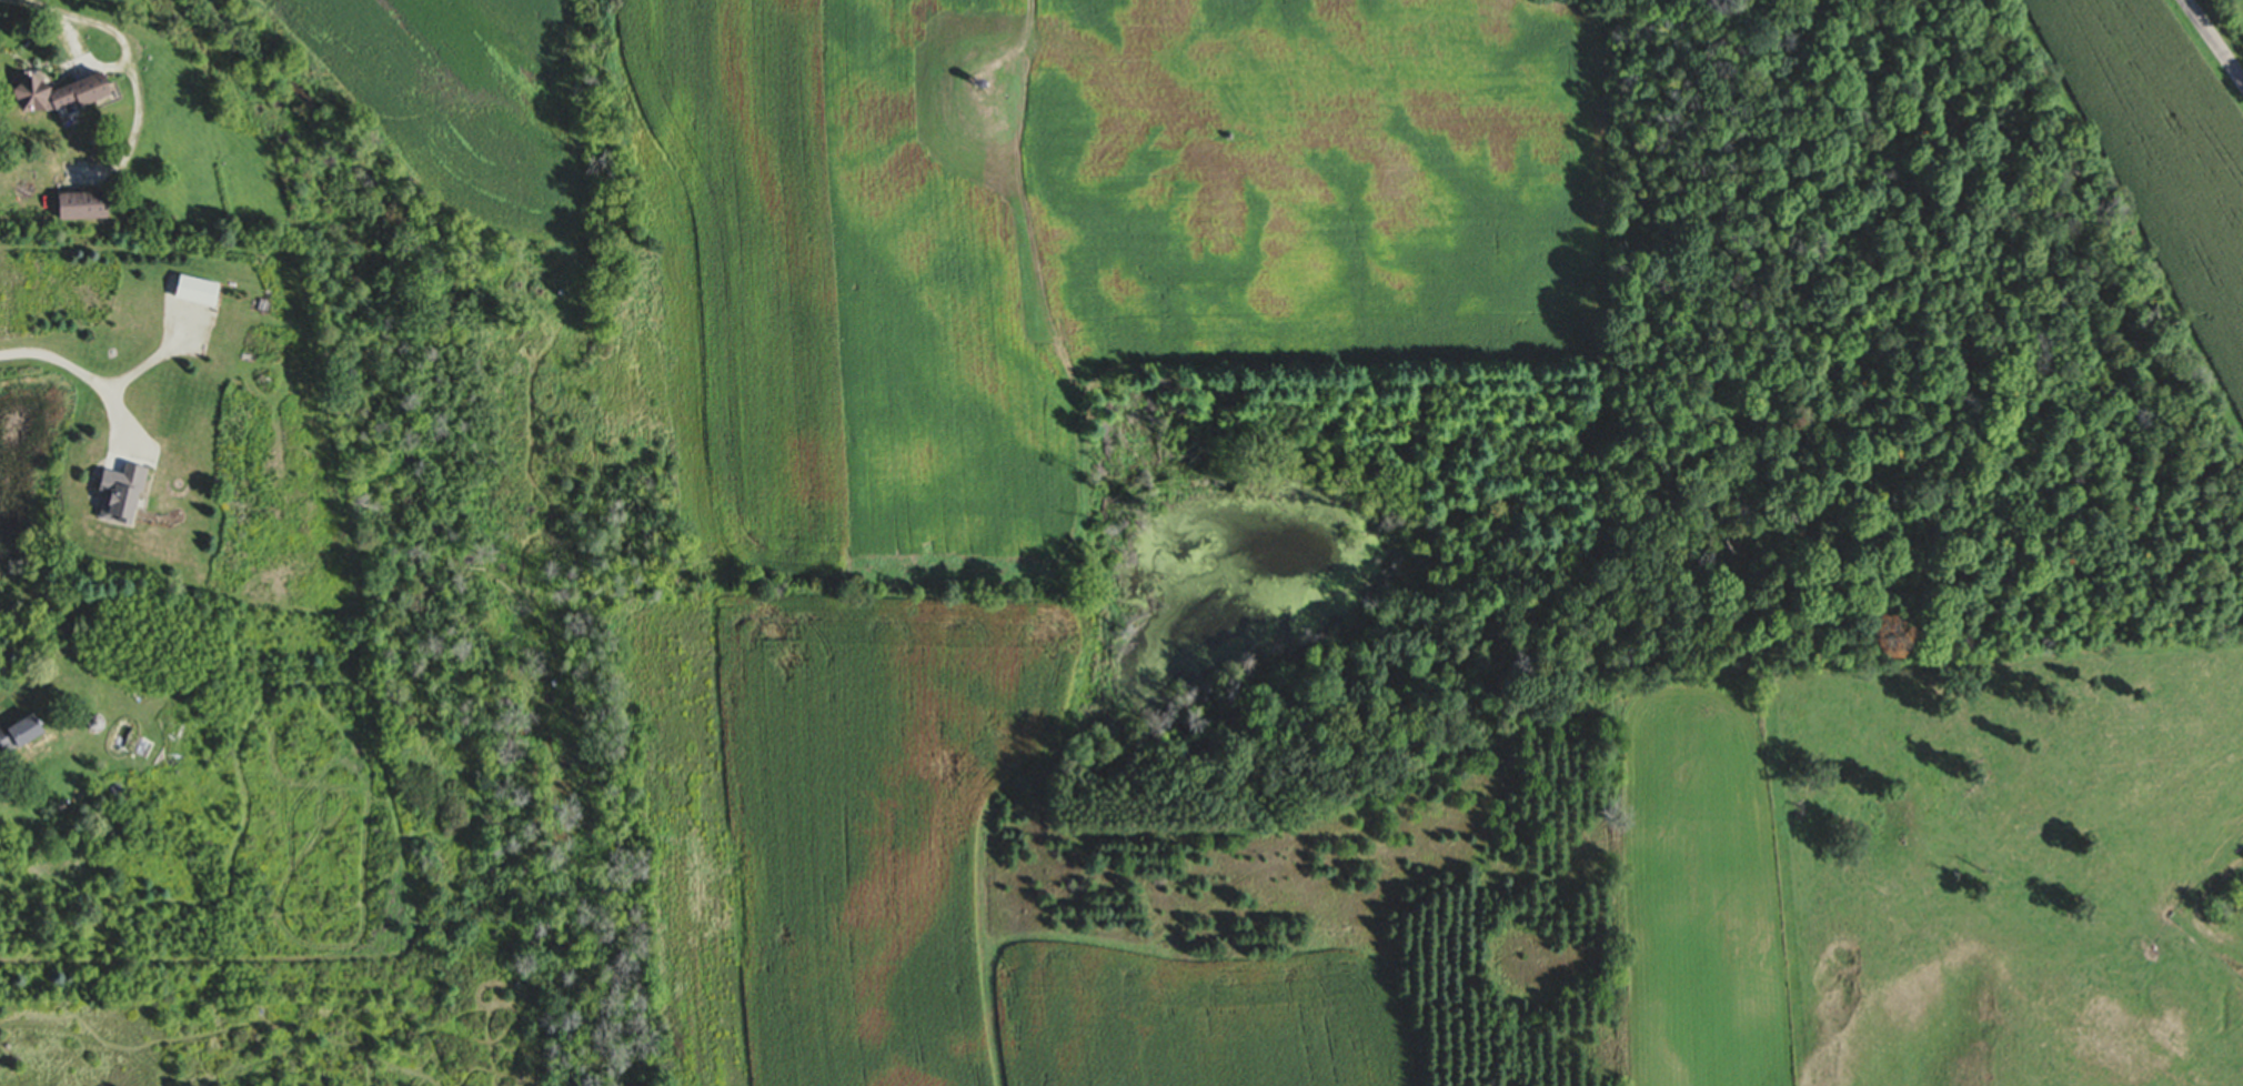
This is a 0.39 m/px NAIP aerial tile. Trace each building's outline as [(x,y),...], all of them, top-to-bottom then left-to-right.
[(120,92),(113,71),(47,93),(42,77),(17,85),(29,121),(120,92)] [(62,193),(62,220),(115,220),(115,193),(62,193)] [(225,284),(184,276),(179,299),(220,307),(225,284)] [(153,468),(131,464),(129,475),(111,471),(101,519),(142,527),(153,468)] [(0,722),(0,750),(3,756),(44,732),(32,712),(6,727),(3,721),(0,722)]
